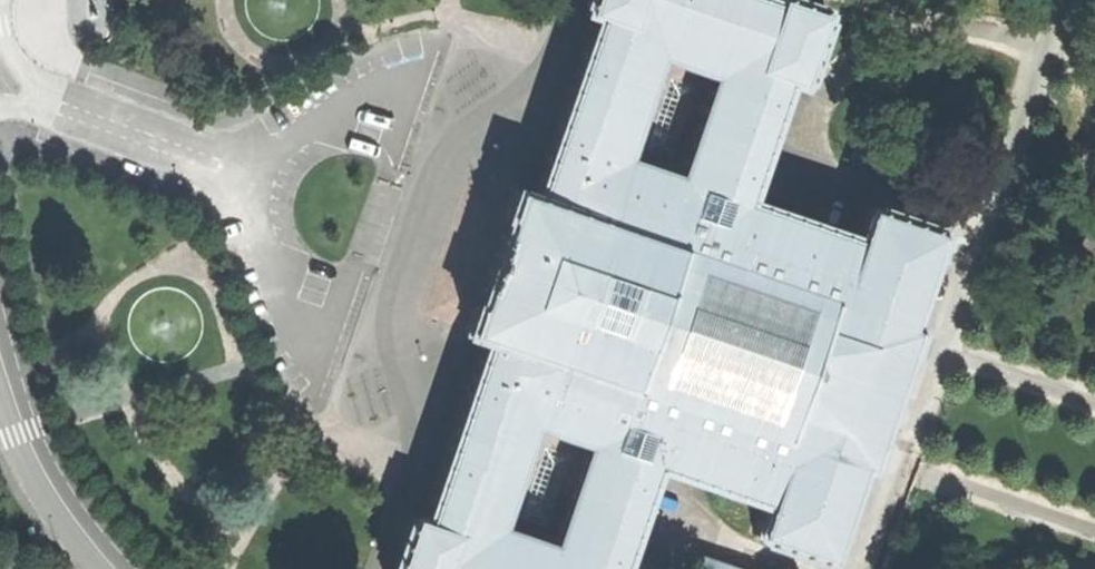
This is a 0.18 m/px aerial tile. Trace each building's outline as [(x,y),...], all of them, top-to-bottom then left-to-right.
[(407,520),(406,522),(390,568),(623,568),(658,468),(764,505),(754,534),(762,537),(761,540),(789,550),(820,561),(822,557),(830,560),(862,467),(871,470),(882,440),(879,439),(908,355),(910,355),(920,327),(911,324),(944,230),(934,227),(936,224),(877,204),(876,207),(867,204),(856,235),(749,198),(789,83),(802,88),(805,78),(807,79),(828,20),(825,19),(827,11),(824,9),(825,6),(808,0),(585,0),(583,4),(587,5),(584,13),(585,13),(596,17),(535,193),(524,189),(515,186),(513,193),(505,217),(508,218),(493,260),(478,303),(476,302),(468,326),(465,333),(474,337),(486,340),(425,516),(413,512),(410,521),(407,520)] [(488,211),(458,296),(476,302),(478,303),(508,218),(505,217),(488,211)] [(468,326),(476,302),(458,296),(428,312),(468,326)] [(696,568),(735,568),(730,567),(700,557),(696,568)]
